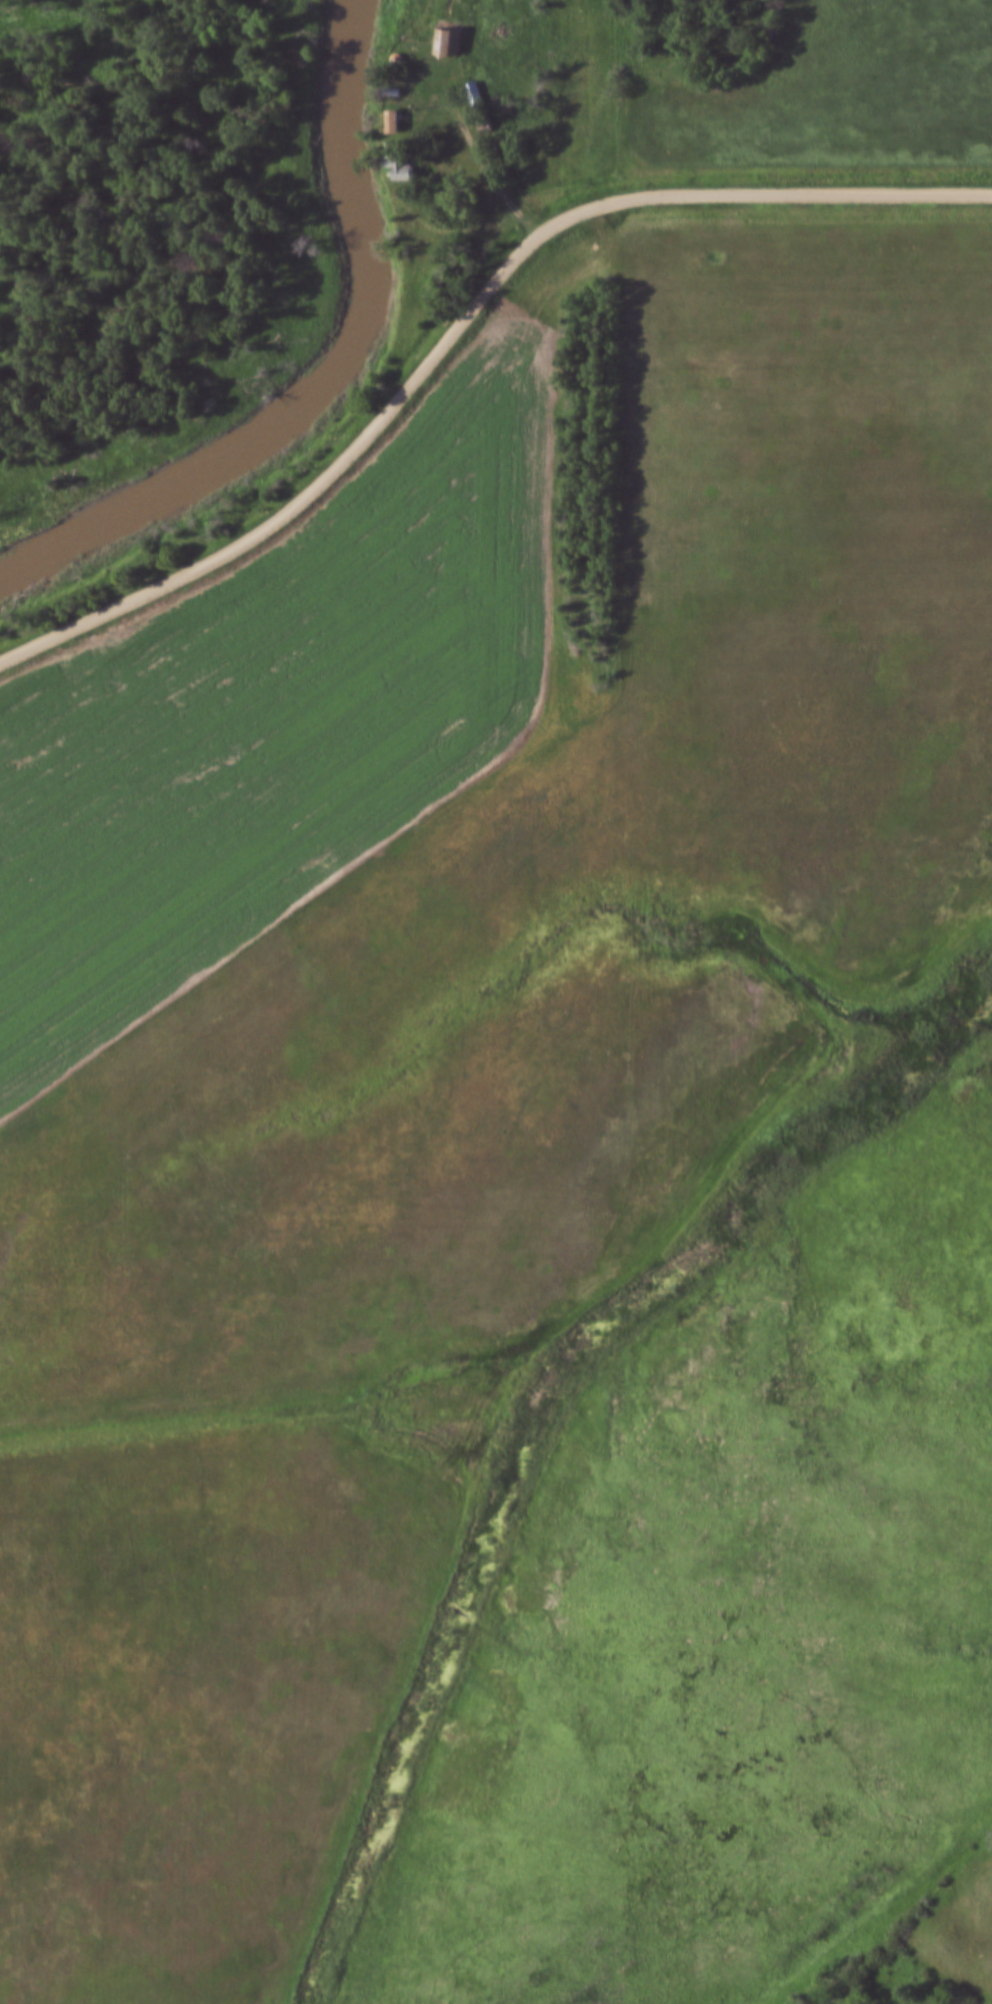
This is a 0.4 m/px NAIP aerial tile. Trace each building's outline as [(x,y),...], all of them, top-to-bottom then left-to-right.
[(433,52),(457,55),(461,27),(437,24),(433,52)] [(472,108),(484,104),(476,81),(464,85),(472,108)] [(413,180),(413,142),(387,142),(387,168),(394,168),(394,180),(413,180)]
